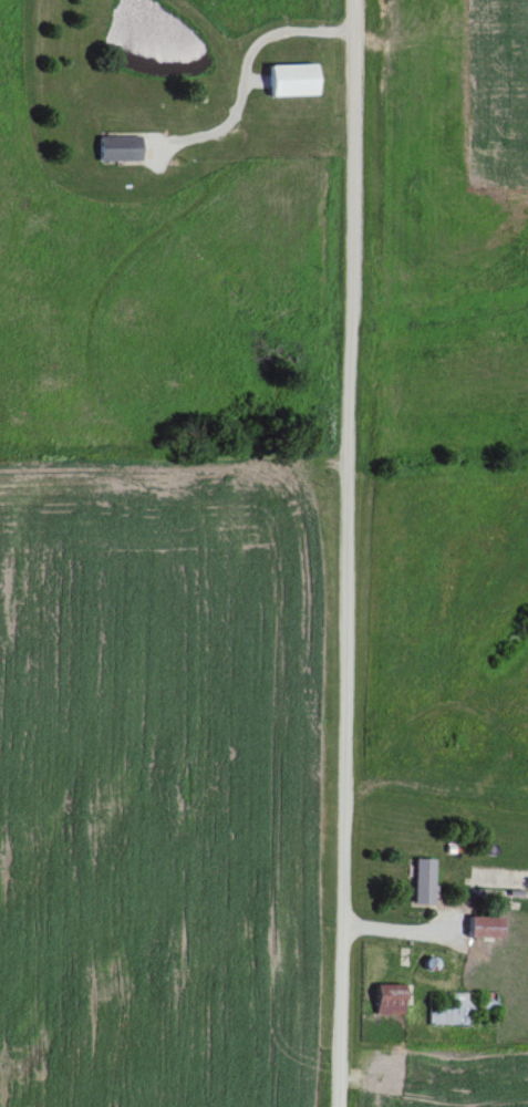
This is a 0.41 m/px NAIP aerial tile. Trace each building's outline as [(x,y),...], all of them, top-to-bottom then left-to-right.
[(266,64),(266,96),(312,96),(312,64),(266,64)] [(93,160),(135,160),(135,136),(93,136),(93,160)] [(427,906),(428,859),(408,859),(408,905),(427,906)] [(495,918),(462,918),(462,939),(495,939),(495,918)] [(402,985),(371,985),(371,1015),(402,1015),(402,985)] [(490,993),(423,993),(423,1026),(490,1026),(490,993)]
